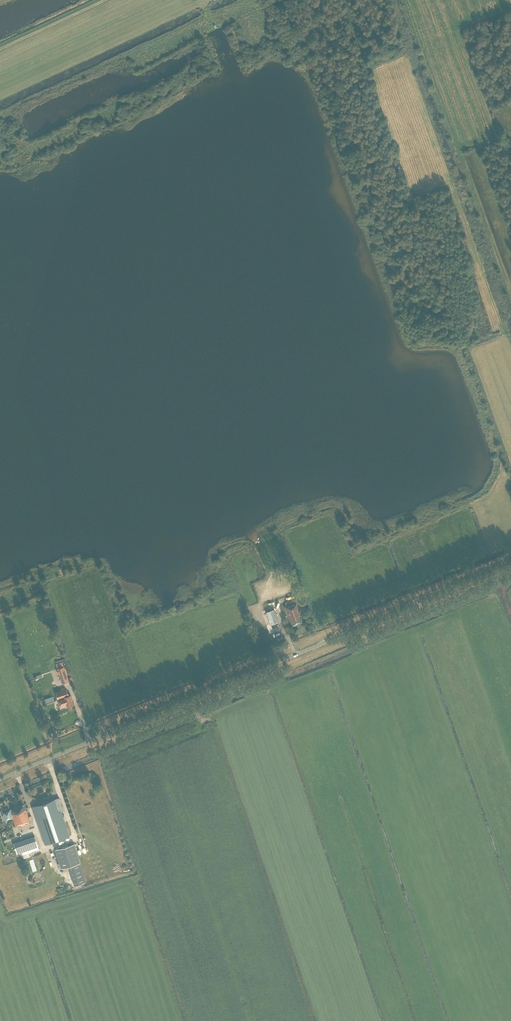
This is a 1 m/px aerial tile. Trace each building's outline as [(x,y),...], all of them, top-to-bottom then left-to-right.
[(292,626),(304,622),(302,616),(303,616),(298,602),(294,603),(284,606),(290,621),(292,626)] [(279,622),(274,609),(266,612),(271,625),(273,624),(279,622)] [(67,676),(64,666),(57,668),(60,679),(67,676)] [(66,689),(55,692),(58,699),(58,700),(57,700),(59,706),(66,703),(67,707),(73,705),(72,700),(73,700),(71,694),(68,695),(66,689)] [(63,810),(59,797),(33,806),(45,844),(68,836),(60,811),(63,810)] [(15,826),(19,824),(20,825),(33,820),(31,815),(28,816),(24,804),(9,809),(11,815),(10,815),(8,815),(9,818),(11,818),(11,817),(12,817),(15,826)] [(17,854),(22,852),(38,847),(34,836),(13,843),(17,854)] [(61,868),(69,866),(74,885),(86,882),(80,863),(74,843),(55,849),(61,868)]
